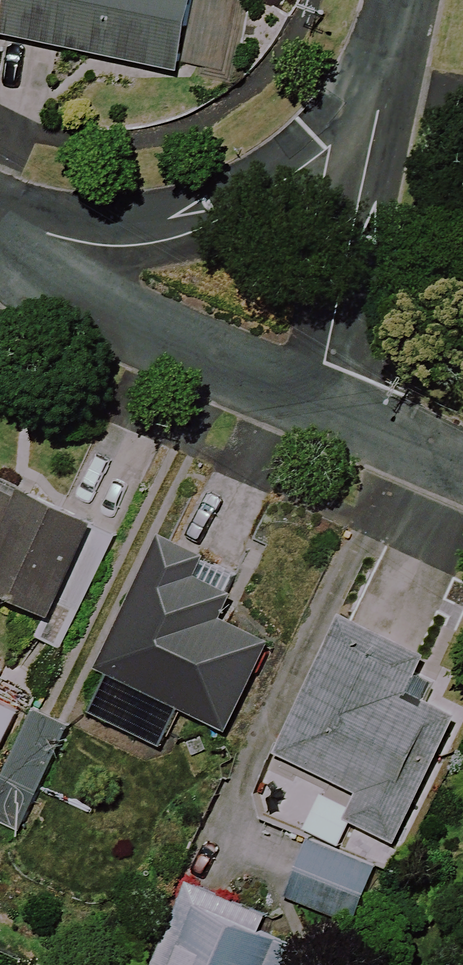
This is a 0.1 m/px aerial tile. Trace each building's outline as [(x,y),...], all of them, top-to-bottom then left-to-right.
[(0,30),(0,37),(177,76),(193,0),(7,0),(0,30)] [(0,487),(0,595),(53,619),(93,529),(0,487)] [(185,589),(146,572),(102,672),(112,677),(93,720),(160,749),(177,711),(228,733),(268,641),(216,619),(227,594),(190,578),(185,589)] [(421,658),(344,621),(279,759),(355,794),(342,822),(396,848),(457,718),(404,693),(421,658)] [(0,709),(0,751),(16,716),(0,709)] [(29,721),(0,787),(0,825),(21,834),(64,737),(29,721)] [(373,871),(309,844),(286,899),(351,926),(373,871)] [(187,892),(160,964),(287,964),(294,945),(255,931),(260,918),(187,892)]
